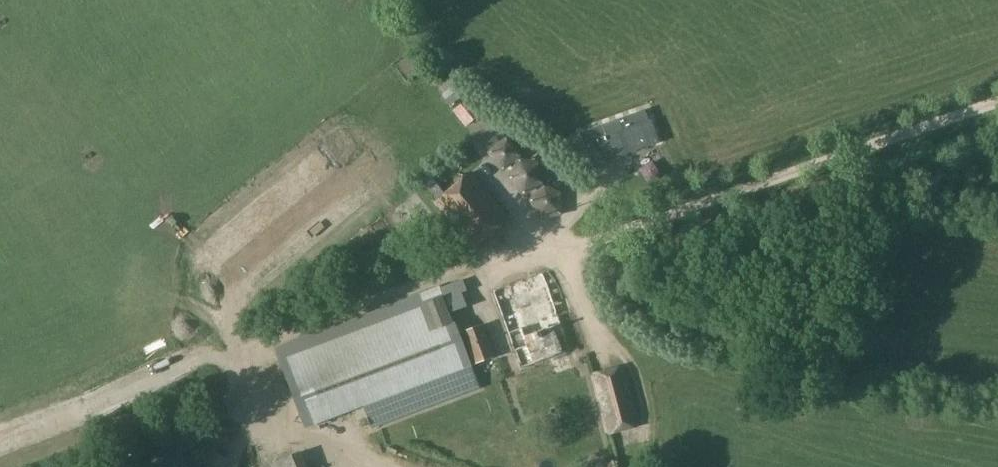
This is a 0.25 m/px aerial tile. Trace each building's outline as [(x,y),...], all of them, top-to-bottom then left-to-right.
[(463,122),(478,111),(466,96),(452,108),(463,122)] [(511,173),(507,194),(528,198),(535,162),(508,157),(511,140),(496,137),(489,168),(511,173)] [(433,203),(465,241),(473,251),(510,218),(471,171),(433,203)] [(578,200),(564,207),(569,217),(583,210),(578,200)] [(542,274),(493,292),(521,368),(570,350),(542,274)] [(466,290),(463,279),(457,282),(460,290),(460,292),(466,290)] [(456,280),(431,290),(278,348),(320,460),(480,400),(449,313),(466,307),(460,292),(460,290),(457,282),(456,280)] [(461,332),(473,366),(494,358),(482,324),(461,332)] [(623,366),(592,374),(609,436),(639,427),(623,366)] [(262,466),(299,466),(295,455),(262,466)]
